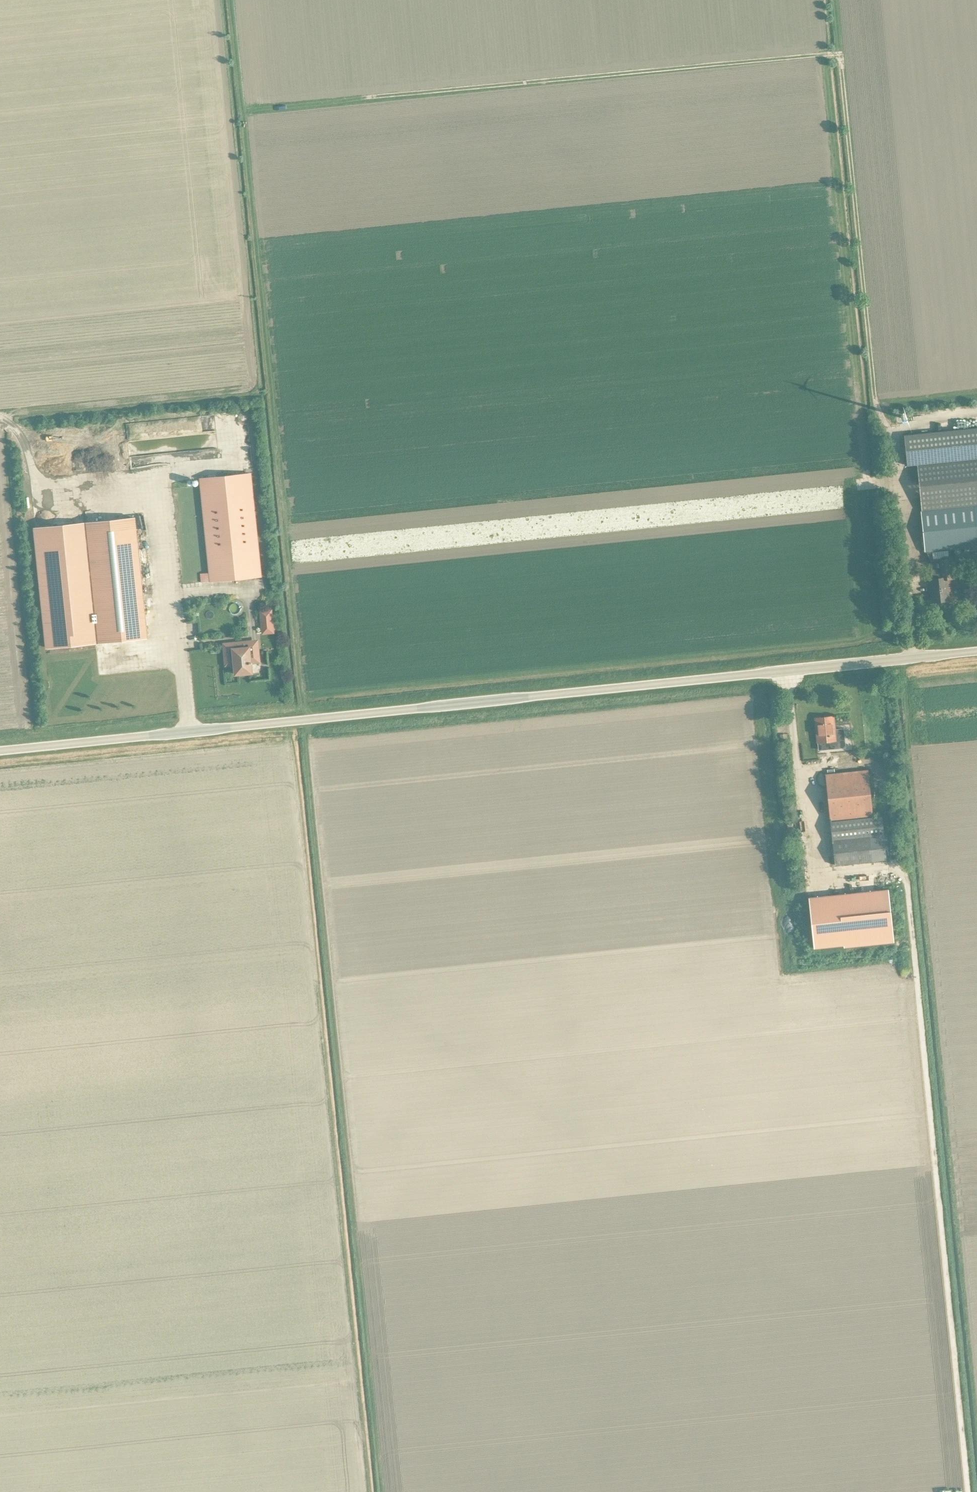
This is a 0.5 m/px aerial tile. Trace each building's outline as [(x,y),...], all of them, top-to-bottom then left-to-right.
[(188,428),(189,443),(210,443),(209,428),(188,428)] [(906,465),(915,464),(976,458),(976,428),(903,436),(906,465)] [(915,464),(920,510),(976,504),(976,458),(915,464)] [(199,479),(209,581),(261,576),(250,474),(199,479)] [(920,510),(924,552),(976,546),(976,504),(920,510)] [(134,518),(34,528),(47,648),(147,638),(134,518)] [(946,579),(952,579),(951,569),(936,570),(937,579),(929,580),(931,601),(948,599),(946,579)] [(224,650),(225,665),(234,664),(235,674),(251,673),(250,663),(259,662),(258,652),(249,653),(248,641),(236,643),(236,649),(224,650)] [(817,743),(835,741),(833,716),(814,718),(817,743)] [(867,770),(825,775),(830,822),(872,817),(867,770)] [(830,822),(832,840),(883,834),(881,816),(872,817),(830,822)] [(886,859),(883,834),(832,840),(835,865),(886,859)] [(813,948),(893,940),(888,890),(808,898),(813,948)]
